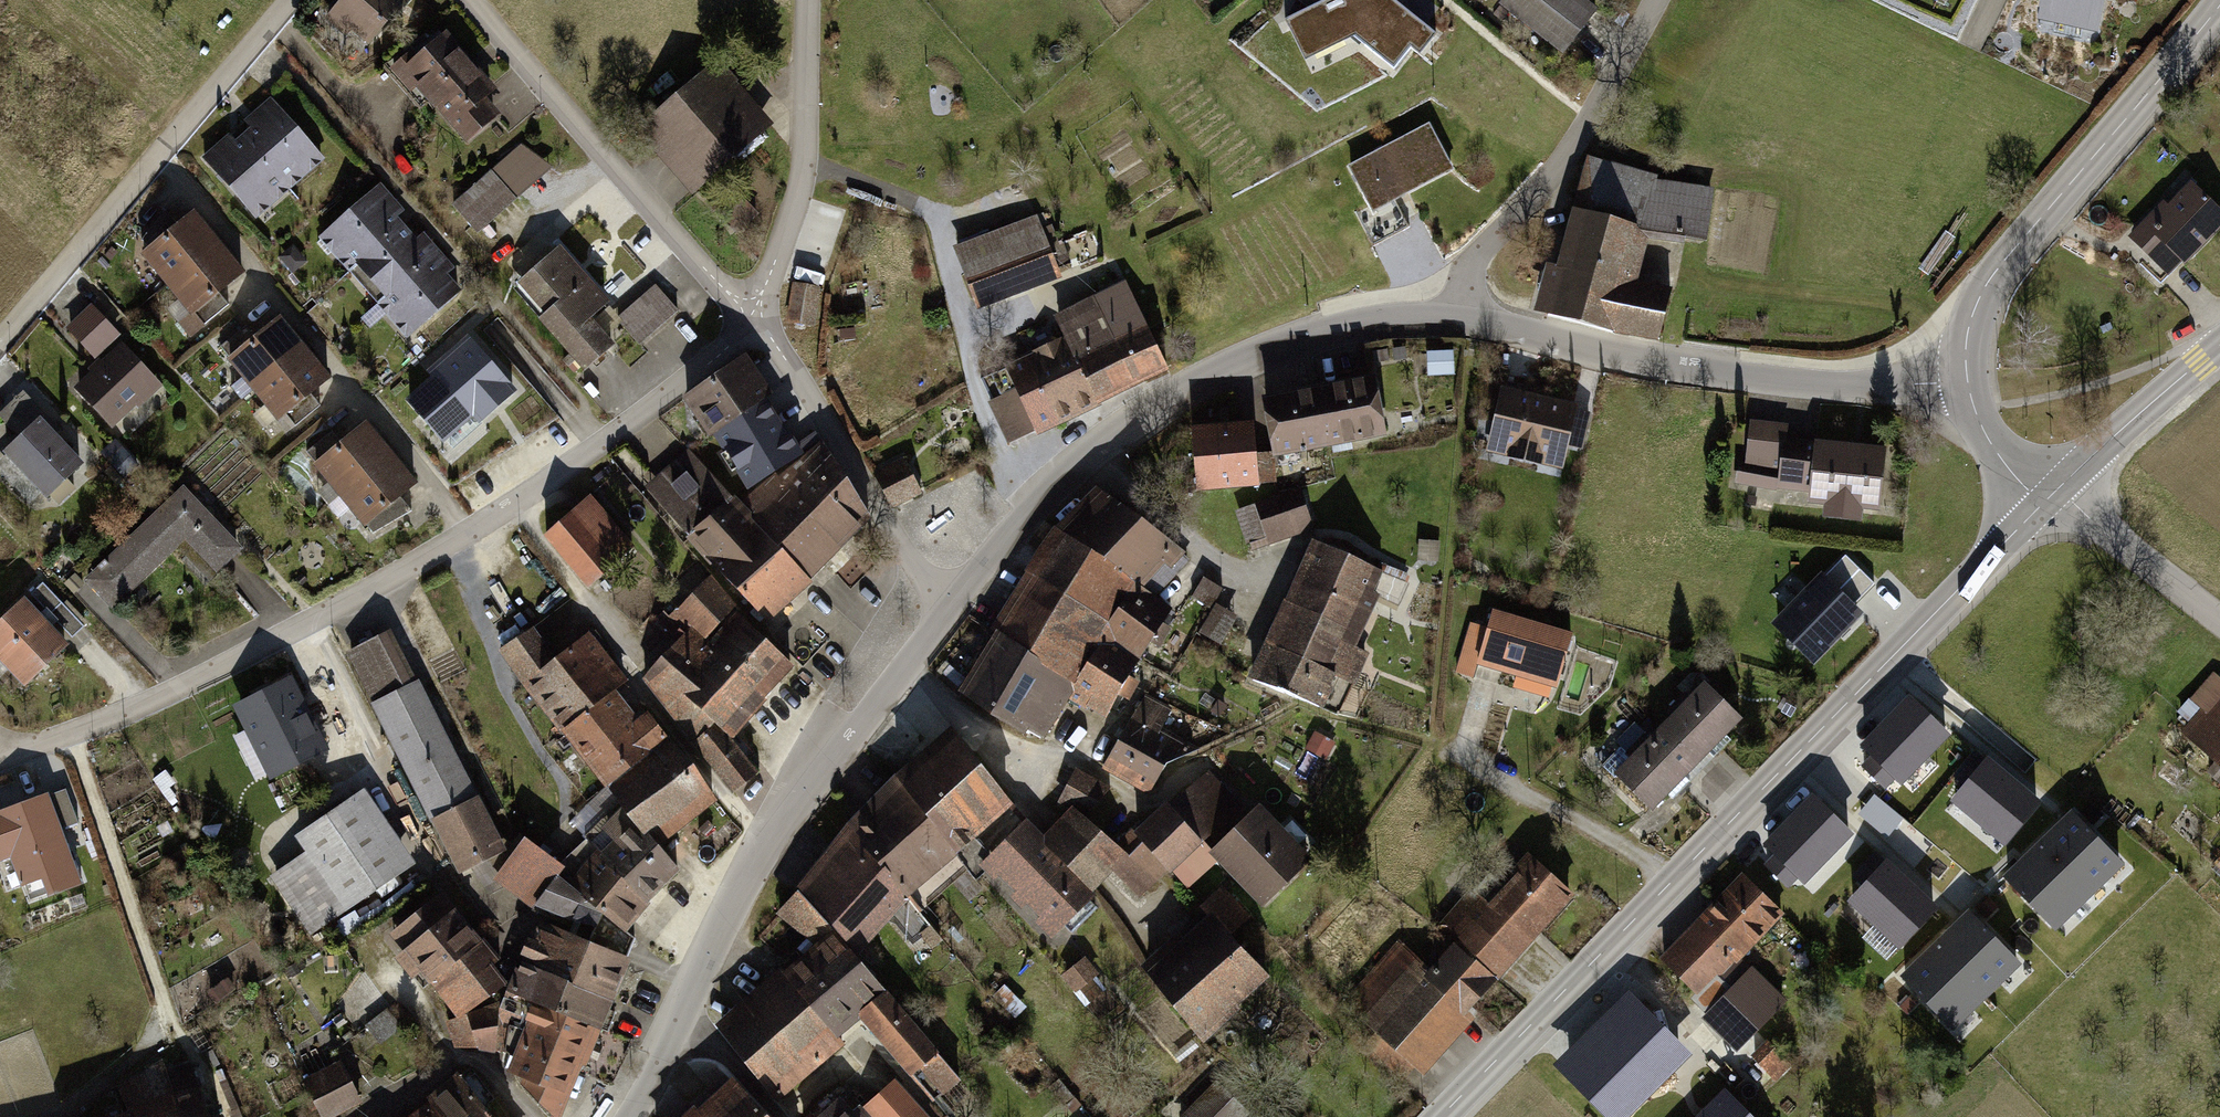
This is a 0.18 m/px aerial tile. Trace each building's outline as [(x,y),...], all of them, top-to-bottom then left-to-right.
[(333,17),(374,50),(414,0),(346,0),(333,17)] [(1287,26),(1306,65),(1356,40),(1396,72),(1410,54),(1420,62),(1438,40),(1389,0),(1340,0),(1287,26)] [(1502,7),(1564,58),(1602,12),(1587,0),(1508,0),(1502,7)] [(2094,38),(2103,0),(2048,0),(2042,27),(2094,38)] [(510,94),(452,27),(400,71),(418,93),(429,84),(478,141),(507,117),(497,105),(510,94)] [(781,130),(724,62),(645,128),(702,196),(781,130)] [(279,98),(209,157),(263,219),(332,160),(279,98)] [(1428,128),(1355,166),(1382,217),(1455,178),(1428,128)] [(1737,182),(1592,150),(1557,308),(1681,335),(1690,297),(1651,288),(1662,240),(1721,253),(1737,182)] [(528,197),(501,169),(461,207),(489,235),(528,197)] [(2202,183),(2176,209),(2169,203),(2139,233),(2184,276),(2219,239),(2219,200),(2202,183)] [(384,188),(327,238),(416,341),(473,291),(384,188)] [(204,213),(154,252),(205,317),(255,277),(204,213)] [(1047,213),(963,242),(987,312),(1071,283),(1047,213)] [(1380,236),(1385,262),(1436,253),(1431,227),(1380,236)] [(570,245),(531,279),(550,301),(545,314),(597,374),(634,342),(644,353),(692,311),(662,276),(624,308),(570,245)] [(1077,337),(1015,366),(1048,435),(1184,370),(1140,281),(1067,316),(1077,337)] [(829,288),(798,284),(792,323),(823,328),(829,288)] [(95,301),(66,326),(95,359),(123,334),(95,301)] [(340,380),(288,319),(240,359),(292,421),(340,380)] [(429,381),(404,405),(444,446),(473,422),(481,428),(518,394),(469,337),(426,373),(429,381)] [(167,383),(125,338),(76,384),(118,429),(167,383)] [(1428,350),(1430,373),(1456,371),(1454,348),(1428,350)] [(819,452),(757,358),(693,397),(735,460),(722,472),(698,448),(650,485),(779,627),(883,520),(819,452)] [(1381,376),(1276,397),(1288,456),(1393,435),(1381,376)] [(1591,406),(1510,388),(1496,450),(1577,469),(1591,406)] [(1792,424),(1748,419),(1741,487),(1814,494),(1820,440),(1791,437),(1792,424)] [(91,465),(48,420),(13,452),(56,497),(91,465)] [(429,485),(374,422),(325,465),(380,528),(429,485)] [(1271,424),(1203,431),(1209,491),(1277,484),(1271,424)] [(1899,449),(1820,440),(1814,494),(1813,508),(1892,516),(1899,449)] [(912,459),(882,473),(899,510),(929,496),(912,459)] [(252,548),(190,482),(91,574),(123,608),(188,548),(218,580),(252,548)] [(1188,548),(1104,489),(1062,532),(971,691),(1054,741),(1080,699),(1114,717),(1180,614),(1150,595),(1188,548)] [(1303,492),(1238,513),(1251,552),(1316,530),(1303,492)] [(646,554),(596,498),(553,536),(602,593),(646,554)] [(1401,575),(1317,539),(1256,678),(1340,714),(1401,575)] [(1819,566),(1770,612),(1810,655),(1859,609),(1819,566)] [(687,650),(652,678),(744,794),(767,774),(745,742),(804,670),(720,577),(666,623),(687,650)] [(33,598),(0,630),(0,648),(38,687),(80,645),(33,598)] [(1222,641),(1237,613),(1216,603),(1202,630),(1222,641)] [(1572,635),(1493,612),(1488,630),(1473,625),(1459,670),(1470,673),(1474,660),(1557,685),(1572,635)] [(399,627),(351,652),(468,878),(516,854),(399,627)] [(538,629),(507,648),(572,732),(610,786),(641,818),(672,849),(729,804),(659,714),(648,724),(624,694),(635,686),(596,636),(562,658),(538,629)] [(2186,735),(2219,764),(2219,670),(2182,715),(2194,725),(2186,735)] [(289,676),(235,705),(274,777),(328,748),(289,676)] [(1519,677),(1517,689),(1545,694),(1547,682),(1519,677)] [(1752,719),(1714,682),(1627,771),(1666,808),(1752,719)] [(1176,711),(1147,695),(1110,773),(1155,793),(1192,748),(1165,730),(1176,711)] [(1947,734),(1909,699),(1864,746),(1901,781),(1947,734)] [(850,836),(813,886),(868,951),(916,900),(1023,810),(967,732),(909,780),(850,836)] [(2034,805),(1990,764),(1957,800),(2001,840),(2034,805)] [(1075,815),(1051,843),(1098,896),(1125,878),(1146,904),(1179,872),(1194,889),(1224,863),(1214,845),(1235,819),(1202,784),(1143,838),(1135,833),(1124,845),(1100,820),(1113,790),(1076,773),(1065,806),(1075,815)] [(78,819),(67,785),(52,790),(63,824),(78,819)] [(82,883),(52,790),(0,806),(0,860),(14,855),(29,900),(82,883)] [(371,792),(303,836),(353,912),(421,868),(371,792)] [(1850,834),(1812,798),(1767,846),(1804,881),(1850,834)] [(1327,865),(1274,809),(1226,854),(1279,910),(1327,865)] [(2114,854),(2071,811),(2012,870),(2055,913),(2114,854)] [(641,818),(581,879),(642,936),(691,875),(641,818)] [(1037,827),(992,867),(1058,942),(1104,903),(1098,896),(1051,843),(1037,827)] [(581,879),(536,838),(505,881),(542,907),(590,927),(583,936),(632,958),(642,936),(581,879)] [(1419,1089),(1586,896),(1543,859),(1502,906),(1478,886),(1422,951),(1404,936),(1350,998),(1385,1029),(1370,1047),(1419,1089)] [(1933,906),(1889,866),(1856,901),(1900,942),(1933,906)] [(1792,916),(1748,874),(1663,964),(1719,1016),(1759,969),(1750,961),(1792,916)] [(514,965),(450,890),(395,931),(405,946),(397,949),(460,1021),(452,1023),(461,1049),(528,1057),(549,1006),(522,995),(507,971),(514,965)] [(727,1026),(789,1098),(869,1021),(900,996),(810,897),(787,916),(821,949),(727,1026)] [(1221,910),(1155,966),(1218,1040),(1284,985),(1221,910)] [(1968,914),(1911,970),(1952,1013),(2010,957),(1968,914)] [(548,924),(522,995),(549,1006),(528,1057),(523,1074),(565,1116),(574,1116),(615,1037),(644,962),(632,958),(583,936),(548,924)] [(1091,960),(1065,979),(1087,1008),(1113,990),(1091,960)] [(971,1084),(900,996),(869,1021),(941,1108),(971,1084)] [(1618,1112),(1680,1050),(1624,996),(1563,1058),(1618,1112)] [(349,1065),(309,1086),(324,1116),(381,1116),(349,1065)] [(196,1066),(120,1087),(124,1100),(56,1116),(214,1116),(196,1066)] [(468,1076),(415,1116),(503,1116),(468,1076)] [(1181,1116),(1256,1116),(1260,1113),(1225,1076),(1181,1116)] [(741,1080),(700,1116),(775,1116),(741,1080)] [(834,1116),(899,1116),(904,1113),(887,1092),(861,1115),(850,1103),(834,1116)] [(1724,1092),(1698,1116),(1748,1116),(1724,1092)]
